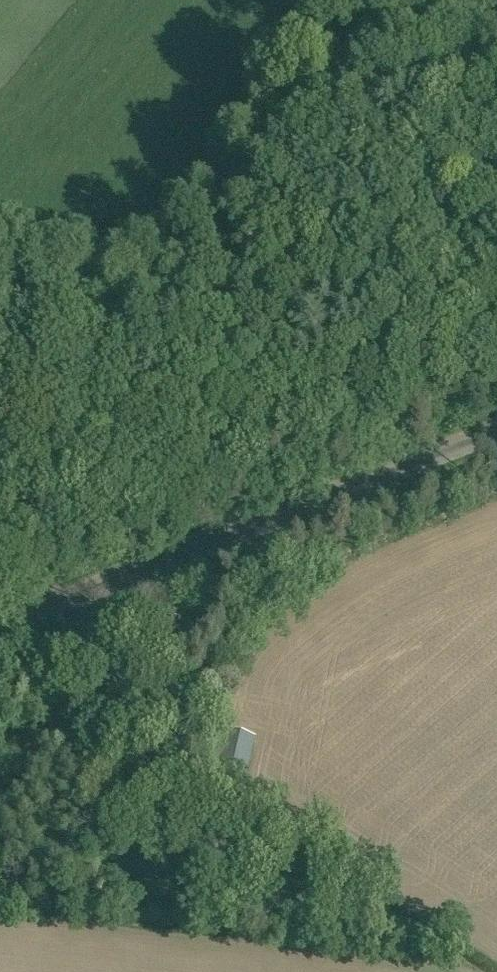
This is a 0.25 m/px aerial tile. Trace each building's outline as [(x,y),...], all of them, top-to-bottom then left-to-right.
[(254,739),(222,731),(210,780),(243,788),(254,739)]
